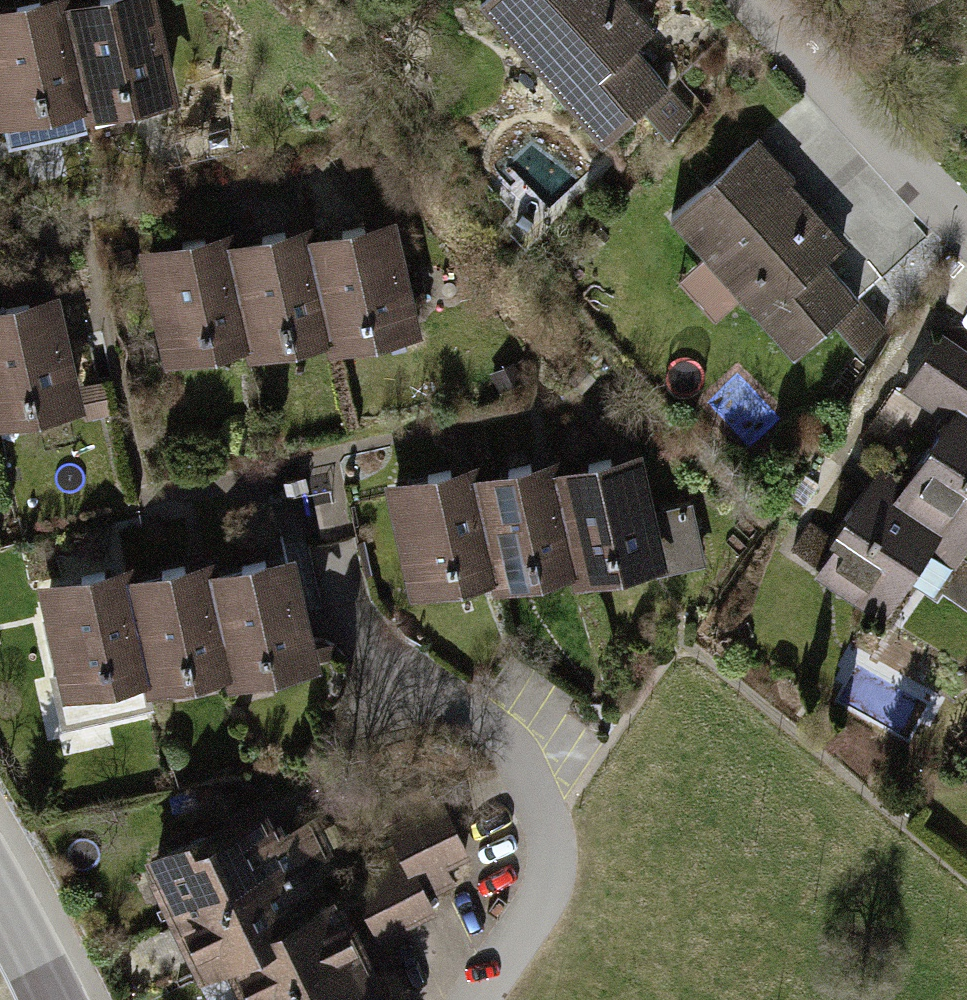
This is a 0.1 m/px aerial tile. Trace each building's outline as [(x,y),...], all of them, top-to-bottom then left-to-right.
[(475,16),(603,159),(679,90),(598,0),(493,0),(475,16)] [(165,106),(144,1),(57,18),(78,123),(165,106)] [(57,18),(0,29),(0,138),(78,123),(57,18)] [(763,161),(673,235),(792,381),(863,322),(825,275),(843,260),(763,161)] [(403,325),(386,219),(303,233),(320,338),(403,325)] [(320,338),(303,233),(220,246),(237,352),(320,338)] [(237,352),(220,246),(137,260),(154,365),(237,352)] [(54,312),(0,322),(0,430),(74,417),(54,312)] [(900,415),(940,447),(899,497),(882,483),(862,508),(939,562),(960,577),(966,568),(966,371),(948,356),(900,415)] [(646,567),(633,460),(550,470),(562,576),(646,567)] [(562,576),(550,470),(466,480),(479,586),(562,576)] [(479,586),(466,480),(383,490),(395,596),(479,586)] [(356,489),(309,496),(327,625),(374,618),(356,489)] [(939,562),(862,508),(805,588),(882,642),(939,562)] [(299,660),(282,555),(199,568),(216,674),(299,660)] [(216,674),(199,568),(116,582),(134,687),(216,674)] [(134,687),(116,582),(33,595),(51,701),(134,687)] [(170,926),(329,853),(320,835),(283,852),(266,815),(144,871),(170,926)] [(363,824),(371,925),(432,921),(428,869),(465,866),(462,817),(363,824)] [(224,982),(327,933),(308,893),(341,878),(329,853),(170,926),(201,993),(224,982)] [(349,990),(327,933),(224,982),(231,999),(325,999),(349,990)] [(349,990),(325,999),(354,999),(349,990)]
